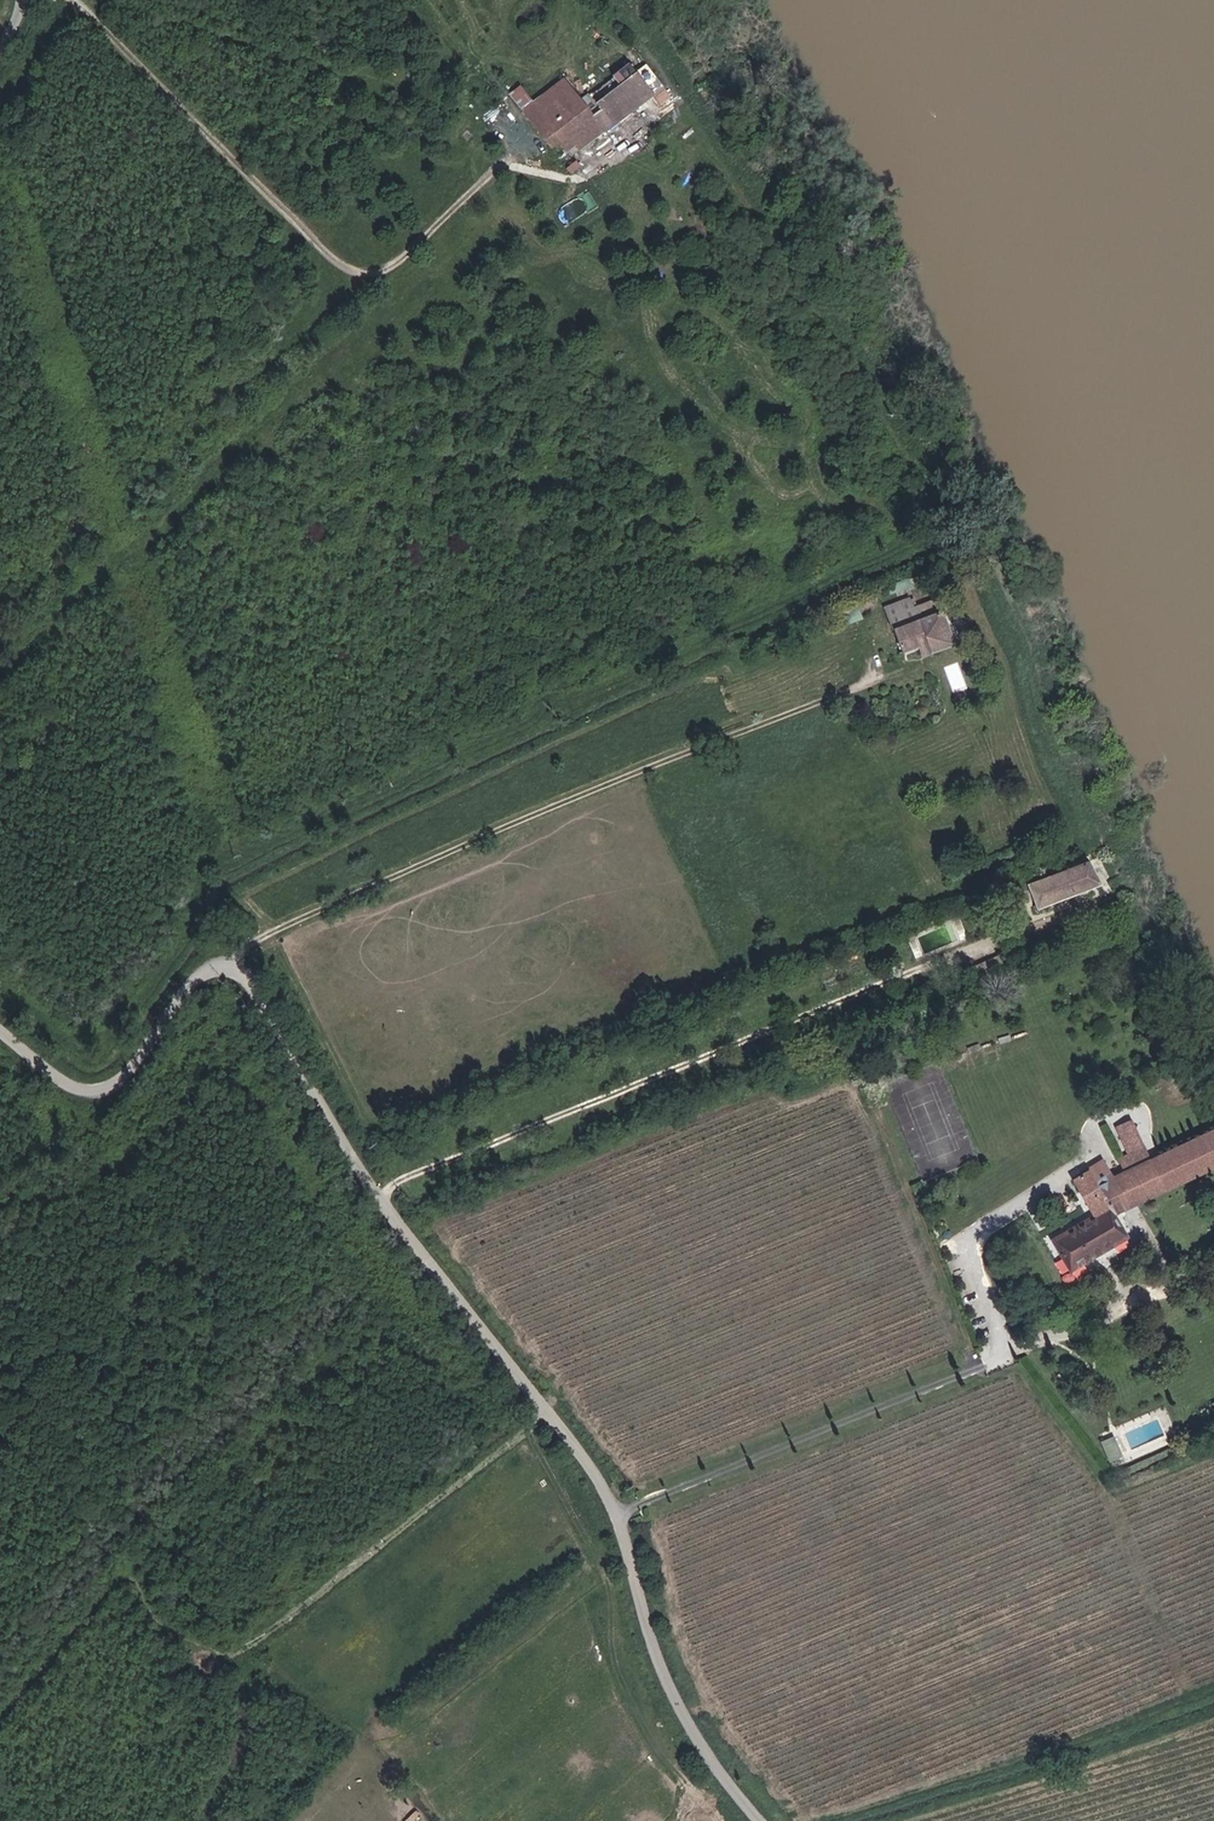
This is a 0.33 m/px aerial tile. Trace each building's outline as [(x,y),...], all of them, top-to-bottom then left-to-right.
[(581,108),(593,123),(651,77),(653,75),(635,53),(587,92),(592,99),(581,108)] [(551,71),(505,106),(514,117),(529,106),(552,135),(563,147),(564,146),(588,126),(591,124),(593,123),(581,108),(573,98),(572,96),(566,89),(551,71)] [(573,84),(566,89),(572,96),(578,91),(573,84)] [(552,135),(529,106),(514,117),(517,120),(524,129),(526,132),(527,132),(527,133),(535,143),(538,146),(539,145),(552,135)] [(899,593),(870,603),(888,650),(903,645),(908,657),(939,645),(927,611),(925,612),(919,597),(903,603),(899,593)] [(1019,880),(1018,877),(991,888),(992,892),(1000,907),(1025,898),(1029,908),(1091,884),(1080,866),(1075,857),(1019,880)] [(1125,1152),(1137,1146),(1125,1122),(1112,1128),(1125,1152)] [(1213,1166),(1213,1125),(1144,1161),(1144,1160),(1139,1150),(1113,1163),(1119,1174),(1108,1179),(1100,1164),(1068,1182),(1089,1217),(1047,1242),(1064,1273),(1121,1240),(1109,1219),(1213,1166)] [(1104,1457),(1115,1453),(1107,1436),(1097,1440),(1104,1457)]
